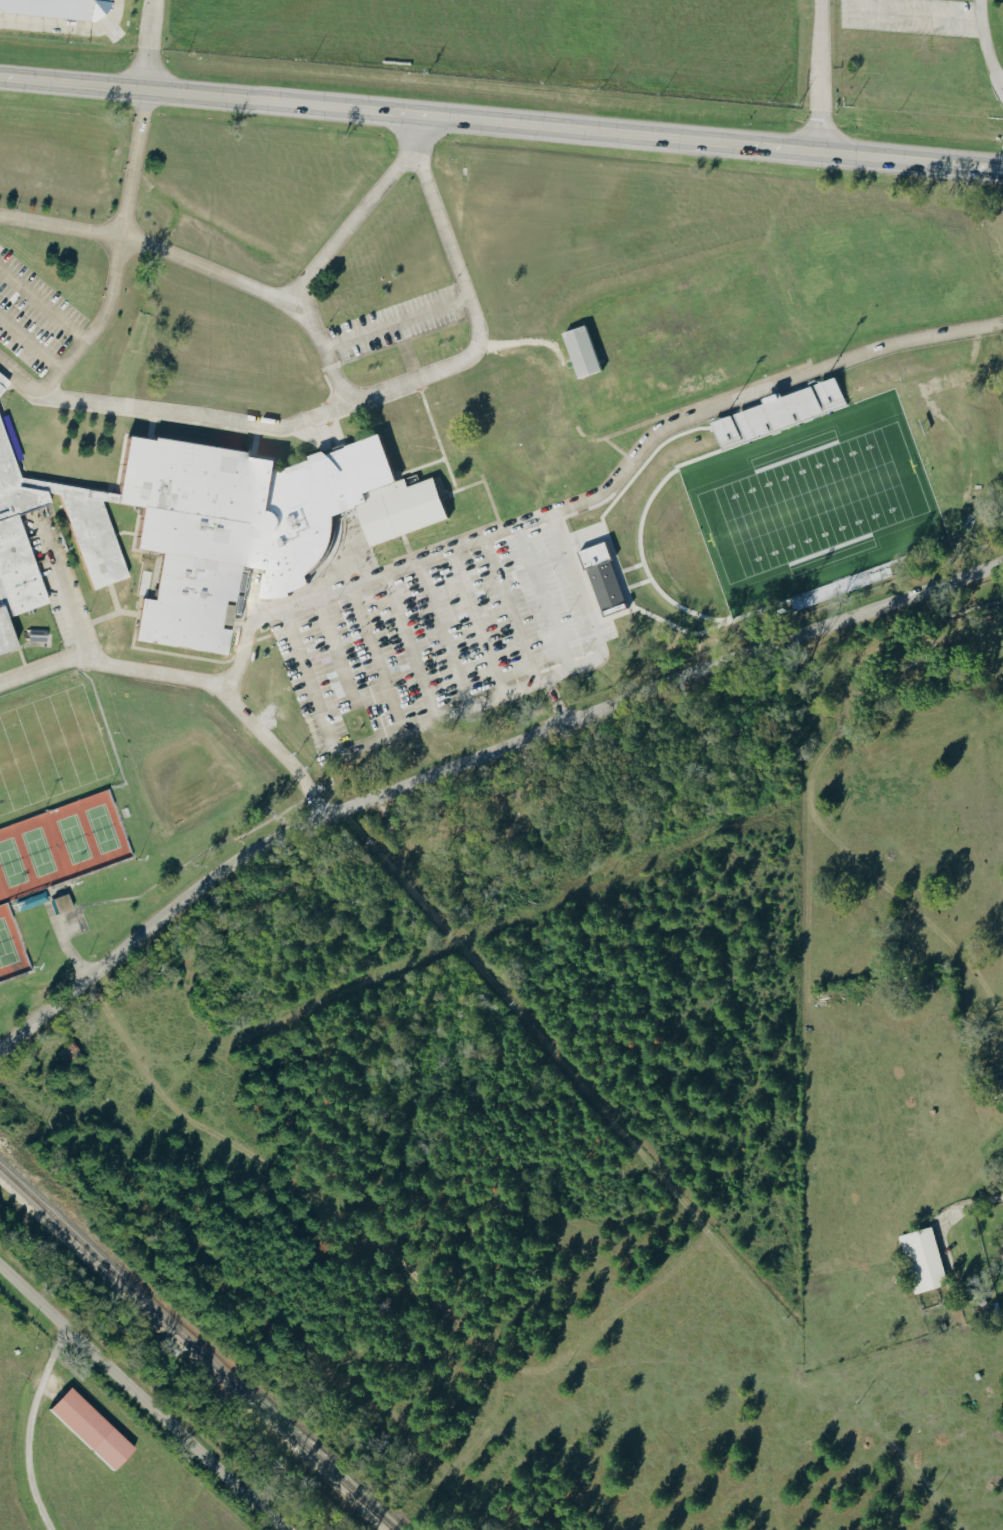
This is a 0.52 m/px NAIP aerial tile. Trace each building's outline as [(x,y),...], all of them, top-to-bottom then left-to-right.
[(3,10),(15,16),(110,20),(116,9),(116,0),(0,0),(0,10),(3,10)] [(597,370),(580,324),(557,333),(574,378),(597,370)] [(842,403),(716,449),(706,422),(832,376),(833,377),(842,403)] [(14,648),(0,653),(0,433),(16,477),(84,489),(83,497),(98,499),(126,577),(91,590),(57,494),(43,492),(47,504),(14,515),(45,603),(3,618),(14,648)] [(133,549),(140,507),(98,499),(83,497),(84,489),(116,494),(125,437),(151,442),(151,438),(249,454),(248,457),(276,461),(275,468),(277,472),(378,434),(393,476),(395,481),(403,478),(407,487),(432,477),(438,495),(447,518),(369,547),(355,508),(332,516),(332,525),(330,539),(325,553),(315,566),(304,576),(307,584),(298,589),(287,592),(288,597),(272,599),(258,598),(263,569),(239,566),(224,655),(134,641),(141,598),(154,601),(161,554),(133,549)] [(577,551),(603,542),(613,574),(624,608),(601,616),(577,551)] [(766,605),(769,610),(790,602),(793,610),(899,571),(897,561),(913,556),(911,551),(766,605)] [(27,640),(46,641),(47,629),(27,629),(27,640)] [(914,1294),(944,1286),(929,1227),(899,1235),(914,1294)] [(119,1472),(140,1450),(76,1388),(55,1410),(119,1472)]
